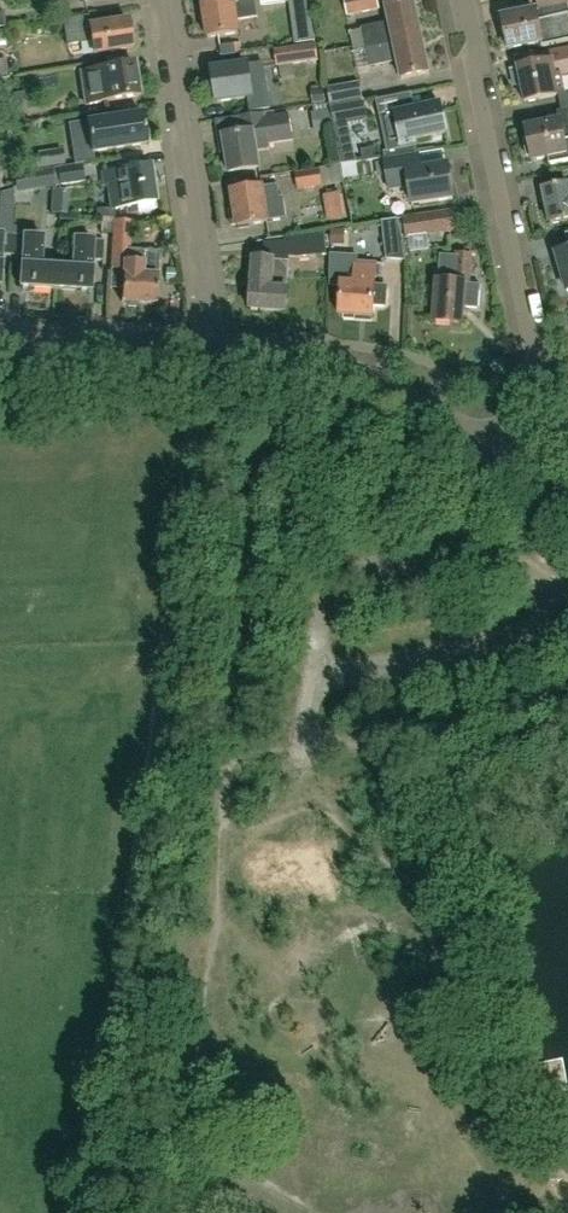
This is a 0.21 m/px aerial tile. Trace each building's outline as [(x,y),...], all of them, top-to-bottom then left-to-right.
[(232,1),(203,6),(208,39),(238,34),(236,21),(257,18),(255,0),(231,0),(232,1)] [(297,43),(314,41),(308,0),(291,0),(297,43)] [(377,0),(344,0),(348,18),(380,12),(377,0)] [(542,42),(543,47),(567,42),(567,0),(536,0),(538,11),(502,18),(508,49),(542,42)] [(422,38),(414,1),(386,8),(389,23),(362,29),(366,50),(422,38)] [(67,45),(91,41),(93,54),(131,48),(127,21),(89,27),(88,18),(63,22),(67,45)] [(366,50),(370,68),(397,62),(401,79),(429,73),(422,38),(366,50)] [(315,44),(274,51),(277,69),(293,66),(318,62),(315,44)] [(234,45),(219,47),(221,57),(235,55),(234,45)] [(551,62),(509,71),(509,72),(510,72),(513,85),(516,86),(520,85),(524,103),(565,94),(561,77),(567,75),(567,58),(566,48),(549,52),(551,62)] [(249,62),(210,68),(215,106),(249,101),(251,114),(270,111),(264,64),(249,66),(249,62)] [(137,81),(134,65),(81,73),(82,74),(87,104),(139,95),(138,91),(142,90),(140,81),(137,81)] [(359,82),(327,88),(330,104),(362,98),(359,82)] [(323,89),(310,91),(312,104),(325,102),(323,89)] [(0,95),(0,112),(11,110),(8,93),(0,95)] [(366,119),(363,103),(331,108),(334,126),(366,119)] [(380,118),(387,147),(446,134),(440,105),(380,118)] [(330,108),(313,111),(317,133),(334,130),(330,108)] [(525,128),(527,141),(524,142),(527,156),(531,156),(532,162),(547,158),(549,165),(567,161),(567,110),(551,114),(553,122),(525,128)] [(140,113),(68,124),(70,136),(86,133),(90,153),(145,144),(145,142),(149,139),(147,130),(143,128),(140,113)] [(266,118),(265,114),(227,120),(230,136),(222,137),(228,173),(259,168),(257,151),(269,149),(269,144),(293,140),(289,114),(266,118)] [(373,148),(360,150),(362,162),(375,159),(373,148)] [(65,165),(62,150),(36,155),(39,170),(65,165)] [(384,161),(389,190),(409,187),(412,206),(453,199),(447,165),(421,169),(419,155),(384,161)] [(53,169),(53,176),(52,187),(84,183),(81,164),(53,169)] [(154,202),(156,202),(150,166),(102,174),(103,186),(107,185),(111,209),(140,205),(142,212),(156,209),(154,202)] [(298,191),(323,188),(321,171),(296,174),(298,191)] [(26,172),(12,175),(14,186),(21,189),(29,188),(26,172)] [(550,224),(567,220),(567,184),(567,183),(542,189),(550,224)] [(262,187),(231,192),(234,213),(230,213),(232,226),(236,225),(237,227),(268,222),(262,187)] [(0,195),(0,210),(8,211),(9,192),(0,195)] [(324,196),(328,223),(345,221),(340,193),(324,196)] [(406,239),(458,232),(454,209),(403,217),(406,239)] [(123,291),(122,302),(156,304),(158,275),(157,275),(158,253),(129,251),(131,223),(114,222),(111,269),(111,268),(109,291),(123,291)] [(367,223),(345,225),(346,239),(368,237),(367,223)] [(405,257),(400,224),(380,227),(386,260),(405,257)] [(16,227),(13,227),(12,235),(11,258),(21,259),(19,287),(55,289),(57,267),(41,266),(43,237),(16,236),(16,227)] [(1,258),(11,258),(12,235),(0,235),(0,281),(1,258)] [(287,239),(286,257),(289,258),(297,259),(297,258),(327,255),(325,235),(287,239)] [(57,267),(55,289),(90,291),(92,261),(102,262),(104,241),(74,239),(72,268),(57,267)] [(567,292),(567,291),(567,251),(556,254),(567,292)] [(436,282),(433,321),(462,323),(463,308),(478,309),(480,285),(469,284),(471,255),(456,254),(456,256),(440,255),(438,282),(436,282)] [(480,254),(481,276),(494,276),(493,254),(480,254)] [(340,315),(345,315),(345,319),(356,320),(356,316),(372,317),(372,307),(387,308),(388,286),(374,285),(374,267),(357,266),(358,257),(330,255),(328,287),(341,288),(340,315)] [(251,288),(249,310),(286,313),(287,290),(271,289),(272,274),(288,275),(289,262),(289,261),(271,260),(271,259),(269,259),(269,260),(253,259),(251,288)] [(165,269),(165,281),(174,281),(175,269),(165,269)]
